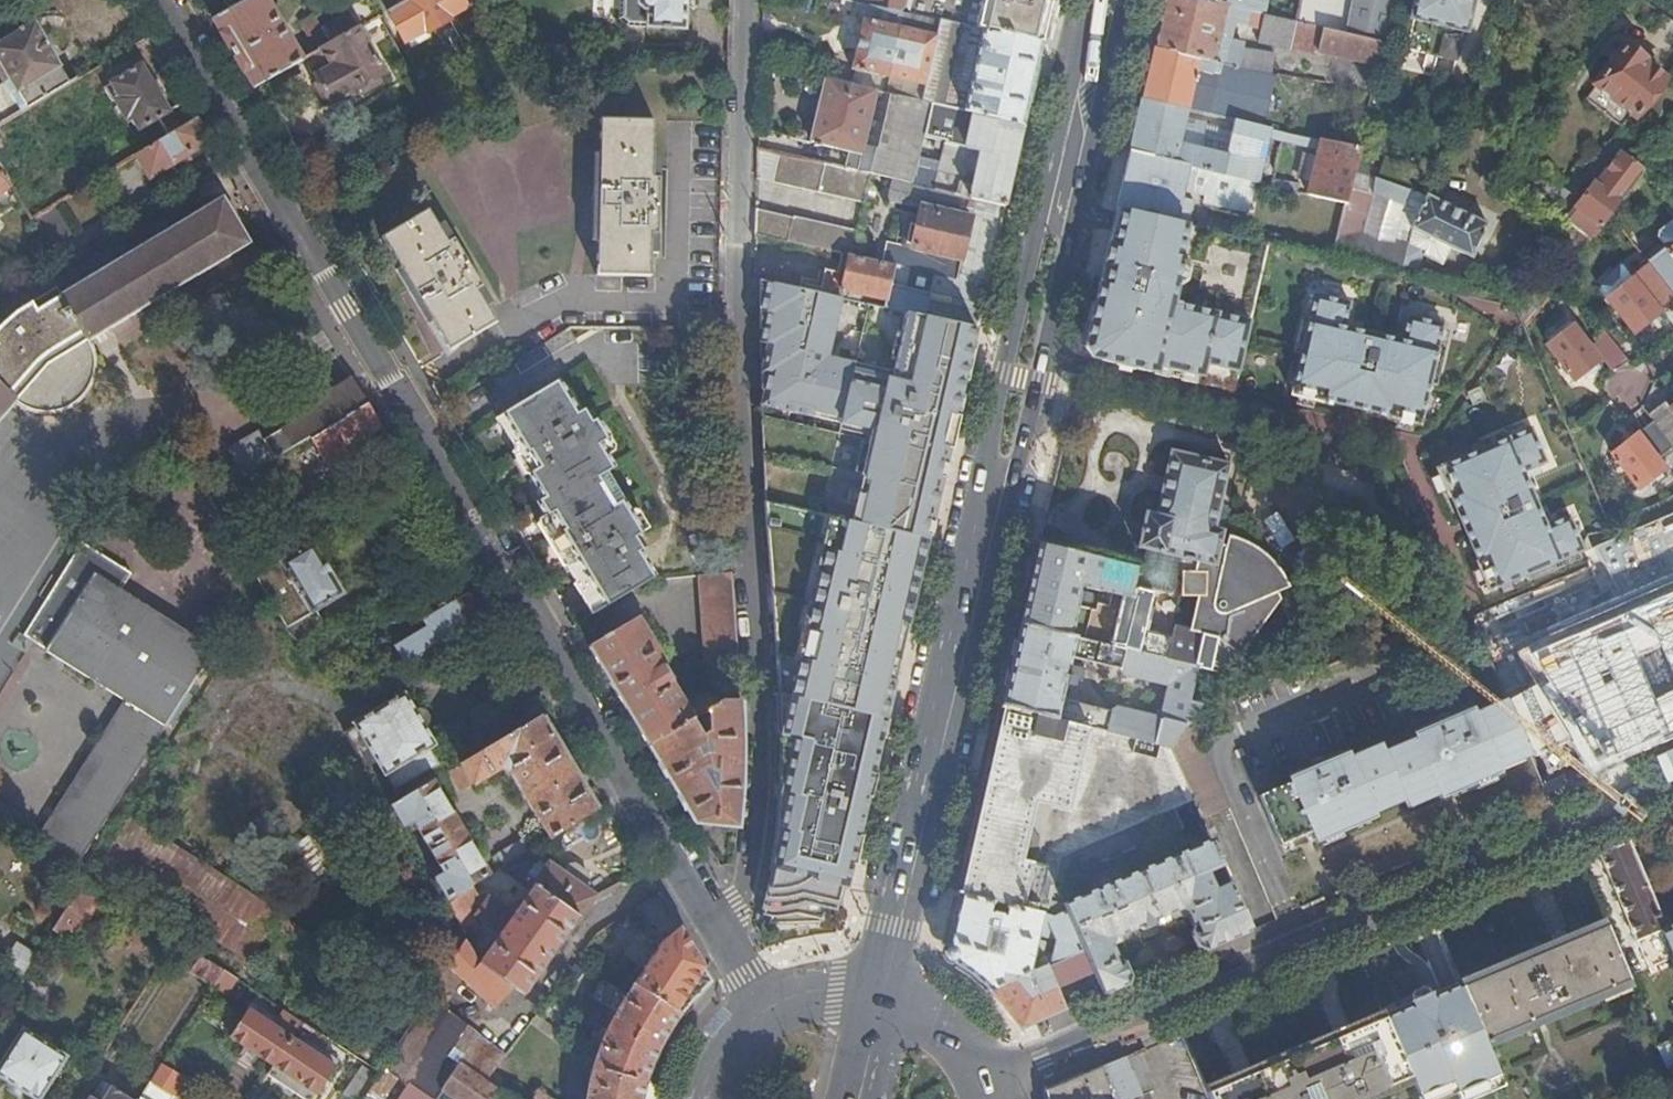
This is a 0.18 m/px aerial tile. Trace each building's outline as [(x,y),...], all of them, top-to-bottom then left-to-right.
[(253,87),(312,53),(329,43),(321,29),(315,21),(313,17),(302,23),(313,41),(312,46),(298,54),(285,34),(279,36),(273,26),(280,22),(266,0),(253,0),(214,22),(253,87)] [(387,11),(405,41),(426,29),(428,33),(451,20),(449,16),(468,4),(466,0),(406,0),(387,11)] [(637,7),(642,13),(647,13),(647,30),(685,32),(686,0),(639,0),(637,7)] [(868,5),(903,14),(907,0),(869,0),(868,5)] [(1052,0),(907,0),(903,14),(939,22),(982,31),(1041,46),(1052,0)] [(1153,50),(1236,68),(1240,46),(1237,39),(1218,34),(1221,21),(1247,27),(1250,13),(1190,0),(1164,0),(1153,50)] [(1264,16),(1268,0),(1190,0),(1250,13),(1264,16)] [(1344,35),(1351,0),(1301,0),(1296,24),(1344,35)] [(1393,0),(1351,0),(1344,35),(1382,44),(1389,17),(1393,0)] [(1408,21),(1412,22),(1461,32),(1466,34),(1473,0),(1413,0),(1408,21)] [(449,16),(451,20),(463,44),(482,33),(472,2),(468,4),(449,16)] [(868,5),(866,5),(863,20),(900,28),(903,14),(868,5)] [(329,43),(312,53),(323,71),(313,78),(327,104),(382,72),(347,13),(321,29),(329,43)] [(936,37),(939,22),(903,14),(900,28),(936,37)] [(1378,65),(1382,44),(1344,35),(1296,24),(1264,16),(1258,43),(1313,56),(1315,50),(1378,65)] [(851,69),(888,79),(900,29),(900,28),(863,20),(851,69)] [(963,115),(982,31),(939,22),(936,37),(924,89),(920,105),(952,113),(963,115)] [(1461,32),(1412,22),(1405,50),(1455,62),(1461,32)] [(70,84),(34,24),(0,44),(0,62),(0,63),(0,78),(3,83),(0,84),(0,126),(70,84)] [(888,79),(924,89),(936,37),(900,28),(900,29),(888,79)] [(1022,128),(1041,46),(982,31),(963,115),(1022,128)] [(1635,121),(1661,88),(1660,79),(1642,65),(1646,61),(1626,46),(1593,89),(1594,89),(1633,119),(1635,121)] [(1255,89),(1258,71),(1236,68),(1153,50),(1151,58),(1140,100),(1243,124),(1247,104),(1193,91),(1197,72),(1255,89)] [(195,121),(184,101),(169,111),(142,66),(111,83),(113,85),(105,89),(113,102),(115,100),(126,119),(130,116),(141,133),(160,121),(169,136),(195,121)] [(860,79),(857,91),(884,97),(887,86),(860,79)] [(893,182),(911,186),(917,158),(921,140),(945,146),(949,125),(952,113),(920,105),(884,97),(857,91),(825,83),(812,142),(848,152),(861,155),(857,172),(871,177),(893,182)] [(1623,130),(1633,119),(1594,89),(1586,100),(1623,130)] [(1199,169),(1257,183),(1269,130),(1243,124),(1140,100),(1139,107),(1129,153),(1199,169)] [(1004,208),(1022,128),(963,115),(952,113),(949,125),(972,129),(967,151),(945,146),(940,164),(917,158),(911,186),(1004,208)] [(604,120),(599,276),(653,278),(655,236),(660,236),(662,179),(656,178),(658,123),(604,120)] [(169,136),(138,155),(151,176),(208,142),(195,121),(169,136)] [(1344,204),(1357,150),(1322,142),(1309,196),(1344,204)] [(757,147),(754,178),(864,206),(871,177),(857,172),(843,169),(757,147)] [(848,152),(843,169),(857,172),(861,155),(848,152)] [(1122,179),(1115,209),(1186,224),(1190,203),(1177,200),(1179,190),(1193,192),(1199,169),(1129,153),(1122,179)] [(1565,224),(1590,241),(1610,216),(1642,175),(1620,158),(1598,186),(1593,183),(1565,224)] [(8,186),(0,177),(0,194),(8,186)] [(1404,202),(1407,189),(1374,181),(1371,196),(1404,202)] [(985,289),(1004,208),(911,186),(893,182),(886,207),(917,214),(914,229),(908,227),(902,246),(885,242),(880,263),(898,268),(921,274),(985,289)] [(1407,242),(1399,272),(1412,274),(1421,250),(1431,253),(1437,241),(1471,256),(1487,224),(1426,197),(1411,230),(1407,242)] [(118,252),(69,281),(101,334),(248,245),(222,201),(123,260),(118,252)] [(754,208),(753,233),(835,253),(852,257),(857,234),(754,208)] [(1221,387),(1254,239),(1186,224),(1115,209),(1083,346),(1094,361),(1221,387)] [(478,292),(484,287),(454,238),(448,241),(430,210),(384,237),(452,350),(497,323),(478,292)] [(1555,238),(1578,256),(1590,241),(1565,224),(1555,238)] [(1369,235),(1338,228),(1331,257),(1374,266),(1382,236),(1369,234),(1369,235)] [(1407,242),(1382,236),(1374,266),(1399,272),(1407,242)] [(1644,260),(1650,267),(1667,291),(1672,297),(1672,250),(1669,253),(1662,245),(1644,260)] [(0,253),(0,313),(23,288),(39,278),(0,253)] [(975,331),(985,289),(921,274),(917,294),(894,288),(898,268),(880,263),(852,257),(835,253),(831,272),(815,269),(809,292),(873,307),(877,308),(879,298),(904,304),(901,314),(975,331)] [(1667,291),(1650,267),(1631,281),(1619,267),(1603,279),(1603,294),(1634,335),(1658,315),(1650,305),(1667,291)] [(850,404),(786,388),(809,292),(759,280),(753,308),(759,310),(753,339),(759,341),(754,370),(761,371),(756,403),(760,501),(835,521),(857,526),(927,543),(947,452),(966,369),(975,331),(901,314),(877,308),(873,307),(850,404)] [(69,281),(0,322),(0,418),(14,402),(23,409),(33,415),(40,416),(47,417),(57,417),(70,413),(77,408),(84,402),(91,391),(94,385),(96,375),(96,364),(95,356),(92,348),(87,340),(100,333),(69,281)] [(1398,312),(1392,337),(1333,323),(1339,299),(1304,291),(1298,315),(1290,314),(1282,349),(1290,351),(1280,392),(1310,398),(1311,396),(1339,403),(1341,399),(1354,402),(1353,406),(1382,412),(1381,414),(1411,421),(1419,379),(1427,381),(1435,346),(1427,345),(1434,320),(1398,312)] [(332,348),(320,329),(312,334),(323,353),(332,348)] [(1599,363),(1572,329),(1548,348),(1573,383),(1599,363)] [(1591,342),(1614,372),(1627,363),(1603,332),(1591,342)] [(597,612),(648,581),(657,577),(641,551),(649,547),(640,534),(642,532),(633,512),(626,501),(618,505),(601,476),(610,471),(617,467),(612,457),(603,444),(613,439),(602,418),(596,422),(588,426),(581,412),(562,380),(505,416),(527,454),(523,457),(533,476),(529,478),(544,502),(538,505),(546,519),(570,566),(566,568),(576,585),(580,583),(597,612)] [(367,406),(352,382),(333,393),(331,390),(320,397),(321,400),(298,414),(295,409),(278,419),(285,431),(267,441),(260,431),(242,442),(260,470),(311,439),(367,406)] [(133,417),(119,393),(104,434),(133,417)] [(1671,410),(1665,403),(1648,417),(1654,425),(1672,449),(1672,408),(1671,410)] [(381,428),(367,406),(311,439),(333,476),(354,464),(346,448),(381,428)] [(588,408),(581,412),(588,426),(596,422),(588,408)] [(523,476),(529,478),(533,476),(523,457),(527,454),(505,416),(498,420),(513,447),(511,457),(523,476)] [(1672,453),(1672,449),(1654,425),(1612,458),(1638,491),(1665,471),(1659,464),(1672,453)] [(1532,430),(1509,440),(1506,433),(1473,447),(1476,454),(1437,472),(1450,499),(1452,499),(1464,525),(1467,524),(1473,536),(1469,537),(1481,564),(1479,565),(1492,593),(1530,575),(1532,583),(1565,568),(1562,561),(1586,552),(1571,518),(1548,528),(1524,473),(1546,463),(1532,430)] [(620,452),(613,439),(603,444),(612,457),(620,452)] [(237,484),(260,470),(242,442),(229,450),(237,463),(217,475),(226,490),(237,484)] [(1237,663),(1282,604),(1279,599),(1292,593),(1288,582),(1283,571),(1270,556),(1257,546),(1246,540),(1231,536),(1228,546),(1223,545),(1227,531),(1224,530),(1217,529),(1223,505),(1231,464),(1172,452),(1157,516),(1145,513),(1136,548),(1147,550),(1142,569),(1137,568),(1132,590),(1152,594),(1179,600),(1173,629),(1215,644),(1237,663)] [(626,501),(610,471),(601,476),(618,505),(626,501)] [(835,521),(760,501),(780,695),(886,720),(927,543),(857,526),(835,521)] [(1217,529),(1224,530),(1225,528),(1229,529),(1232,510),(1230,510),(1230,507),(1223,505),(1217,529)] [(633,512),(642,532),(651,528),(641,508),(633,512)] [(1616,535),(1595,545),(1617,599),(1507,646),(1520,677),(1498,687),(1503,700),(1524,748),(1528,757),(1540,785),(1672,728),(1672,512),(1616,535)] [(560,567),(566,568),(570,566),(546,519),(538,525),(560,567)] [(314,541),(280,560),(312,614),(319,610),(345,596),(314,541)] [(26,642),(31,645),(105,693),(124,705),(70,790),(38,839),(79,865),(140,768),(214,653),(121,593),(132,576),(81,544),(22,639),(18,636),(15,641),(23,647),(26,642)] [(1173,629),(1170,639),(1142,631),(1152,594),(1132,590),(1137,568),(1113,563),(1036,548),(1026,592),(1010,662),(1002,698),(999,709),(1171,749),(1191,723),(1237,663),(1215,644),(1173,629)] [(280,560),(253,576),(286,631),(312,614),(280,560)] [(739,661),(732,574),(700,577),(704,661),(739,661)] [(573,587),(589,616),(597,612),(580,583),(576,585),(573,587)] [(394,646),(405,663),(491,612),(477,588),(424,618),(428,625),(394,646)] [(331,629),(319,610),(312,614),(286,631),(289,635),(302,647),(331,629)] [(638,619),(588,647),(600,666),(648,747),(692,719),(671,685),(675,682),(638,619)] [(706,710),(722,702),(713,689),(694,700),(701,714),(706,710)] [(882,736),(886,720),(780,695),(781,738),(779,790),(777,829),(771,869),(774,870),(761,914),(769,916),(767,924),(819,923),(825,901),(837,904),(841,887),(847,889),(865,811),(868,798),(882,736)] [(356,729),(343,737),(353,752),(366,745),(384,777),(387,776),(394,790),(437,765),(430,750),(435,746),(406,696),(353,725),(356,729)] [(1524,748),(1503,700),(1470,715),(1467,709),(1449,717),(1454,724),(1437,731),(1433,725),(1417,732),(1418,736),(1385,750),(1381,745),(1348,759),(1370,807),(1399,794),(1402,801),(1433,787),(1437,796),(1439,798),(1473,784),(1493,776),(1499,774),(1497,770),(1493,762),(1524,748)] [(743,767),(741,701),(722,702),(706,710),(707,732),(701,734),(692,719),(648,747),(694,825),(739,828),(740,816),(743,767)] [(1193,804),(1171,749),(999,709),(956,899),(1051,920),(1066,913),(1067,904),(1070,880),(1186,832),(1177,811),(1193,804)] [(598,810),(542,717),(461,765),(473,784),(500,768),(513,772),(552,838),(598,810)] [(1191,723),(1171,749),(1193,804),(1200,820),(1228,809),(1191,723)] [(1528,757),(1524,748),(1493,762),(1497,770),(1528,757)] [(1370,807),(1348,759),(1345,755),(1326,763),(1328,769),(1312,776),(1309,770),(1291,777),(1294,783),(1260,799),(1281,846),(1283,845),(1308,832),(1313,841),(1315,844),(1319,840),(1340,832),(1373,819),(1375,818),(1373,814),(1370,807)] [(1493,776),(1473,784),(1476,790),(1495,781),(1493,776)] [(489,876),(434,781),(393,805),(404,826),(414,820),(448,878),(438,883),(449,900),(473,884),(489,876)] [(1433,787),(1402,801),(1405,809),(1437,796),(1433,787)] [(1370,807),(1373,814),(1402,801),(1399,794),(1370,807)] [(194,864),(130,822),(99,868),(184,923),(242,960),(271,915),(194,864)] [(1308,832),(1283,845),(1287,853),(1313,841),(1308,832)] [(1342,836),(1340,832),(1319,840),(1323,845),(1342,836)] [(505,866),(531,850),(523,838),(498,853),(505,866)] [(1663,920),(1629,843),(1601,854),(1637,941),(1659,932),(1656,923),(1663,920)] [(1200,954),(1249,934),(1229,890),(1211,897),(1204,876),(1221,870),(1211,845),(1067,904),(1066,913),(1081,951),(1091,974),(1101,997),(1125,986),(1110,947),(1113,940),(1176,914),(1186,918),(1200,954)] [(499,932),(480,962),(504,1003),(516,987),(525,994),(594,897),(585,892),(589,883),(587,873),(576,865),(565,866),(560,872),(550,864),(538,881),(520,869),(509,875),(530,891),(513,913),(490,897),(476,916),(499,932)] [(104,895),(83,882),(53,929),(73,942),(99,902),(104,895)] [(449,900),(468,933),(480,926),(471,908),(482,902),(473,884),(449,900)] [(624,956),(647,966),(635,983),(679,1017),(694,999),(712,981),(680,928),(660,894),(611,925),(615,929),(626,937),(640,927),(657,938),(654,946),(635,939),(624,956)] [(982,985),(988,992),(1081,951),(1066,913),(1051,920),(956,899),(944,942),(953,962),(982,985)] [(301,933),(274,916),(265,927),(293,946),(301,933)] [(1663,920),(1656,923),(1659,932),(1672,963),(1672,929),(1671,930),(1665,919),(1663,920)] [(1605,929),(1601,920),(1459,981),(1461,987),(1462,991),(1605,929)] [(1485,1042),(1628,981),(1605,929),(1462,991),(1478,1026),(1485,1042)] [(602,946),(594,940),(588,949),(596,955),(602,946)] [(480,962),(466,941),(450,966),(462,978),(496,1009),(504,1003),(480,962)] [(1081,951),(988,992),(1023,1029),(1066,1012),(1055,988),(1091,974),(1081,951)] [(222,972),(200,958),(187,978),(209,992),(216,982),(222,972)] [(462,978),(450,966),(413,1023),(427,1033),(443,1009),(462,978)] [(236,982),(222,972),(216,982),(230,991),(236,982)] [(1489,1050),(1631,988),(1628,981),(1485,1042),(1489,1050)] [(593,1068),(646,1082),(656,1056),(679,1017),(635,983),(633,982),(625,995),(607,1030),(594,1026),(587,1049),(597,1052),(593,1068)] [(1478,1026),(1462,991),(1461,987),(1434,998),(1442,1018),(1451,1014),(1458,1034),(1478,1026)] [(1499,1076),(1489,1050),(1485,1042),(1478,1026),(1458,1034),(1451,1014),(1442,1018),(1434,998),(1431,994),(1412,1001),(1414,1007),(1385,1019),(1411,1077),(1414,1085),(1419,1098),(1454,1083),(1458,1094),(1499,1076)] [(293,1039),(303,1024),(285,1013),(279,1022),(252,1006),(231,1039),(275,1068),(293,1039)] [(413,1023),(381,1074),(379,1078),(368,1095),(374,1098),(439,1098),(445,1089),(461,1064),(486,1081),(505,1057),(468,1029),(469,1026),(443,1009),(427,1033),(413,1023)] [(1385,1019),(1382,1011),(1204,1087),(1208,1096),(1385,1019)] [(1411,1077),(1385,1019),(1208,1096),(1209,1098),(1360,1098),(1411,1077)] [(24,1027),(0,1064),(0,1078),(34,1098),(40,1098),(68,1056),(24,1027)] [(303,1046),(293,1039),(275,1068),(317,1096),(339,1062),(306,1041),(303,1046)] [(1669,1077),(1672,1076),(1672,1040),(1656,1047),(1669,1077)] [(1157,1090),(1141,1050),(1127,1057),(1142,1096),(1148,1093),(1157,1090)] [(646,1082),(593,1068),(576,1057),(566,1092),(585,1098),(643,1098),(646,1082)] [(1127,1057),(1104,1066),(1114,1086),(1110,1087),(1115,1098),(1150,1098),(1148,1093),(1142,1096),(1127,1057)] [(486,1081),(461,1064),(445,1089),(459,1098),(512,1098),(486,1081)] [(151,1083),(163,1090),(171,1078),(166,1075),(168,1070),(161,1066),(151,1083)] [(1114,1086),(1104,1066),(1102,1067),(1110,1087),(1114,1086)] [(379,1078),(363,1067),(344,1096),(349,1098),(366,1098),(368,1095),(379,1078)] [(1102,1067),(1044,1091),(1046,1098),(1115,1098),(1110,1087),(1102,1067)] [(1414,1085),(1411,1077),(1360,1098),(1380,1098),(1414,1085)] [(104,1081),(92,1098),(131,1098),(104,1081)] [(176,1098),(163,1090),(151,1083),(140,1098),(175,1098),(176,1098)] [(1419,1098),(1414,1085),(1380,1098),(1420,1098),(1419,1098)] [(540,1091),(534,1098),(551,1098),(540,1091)]
